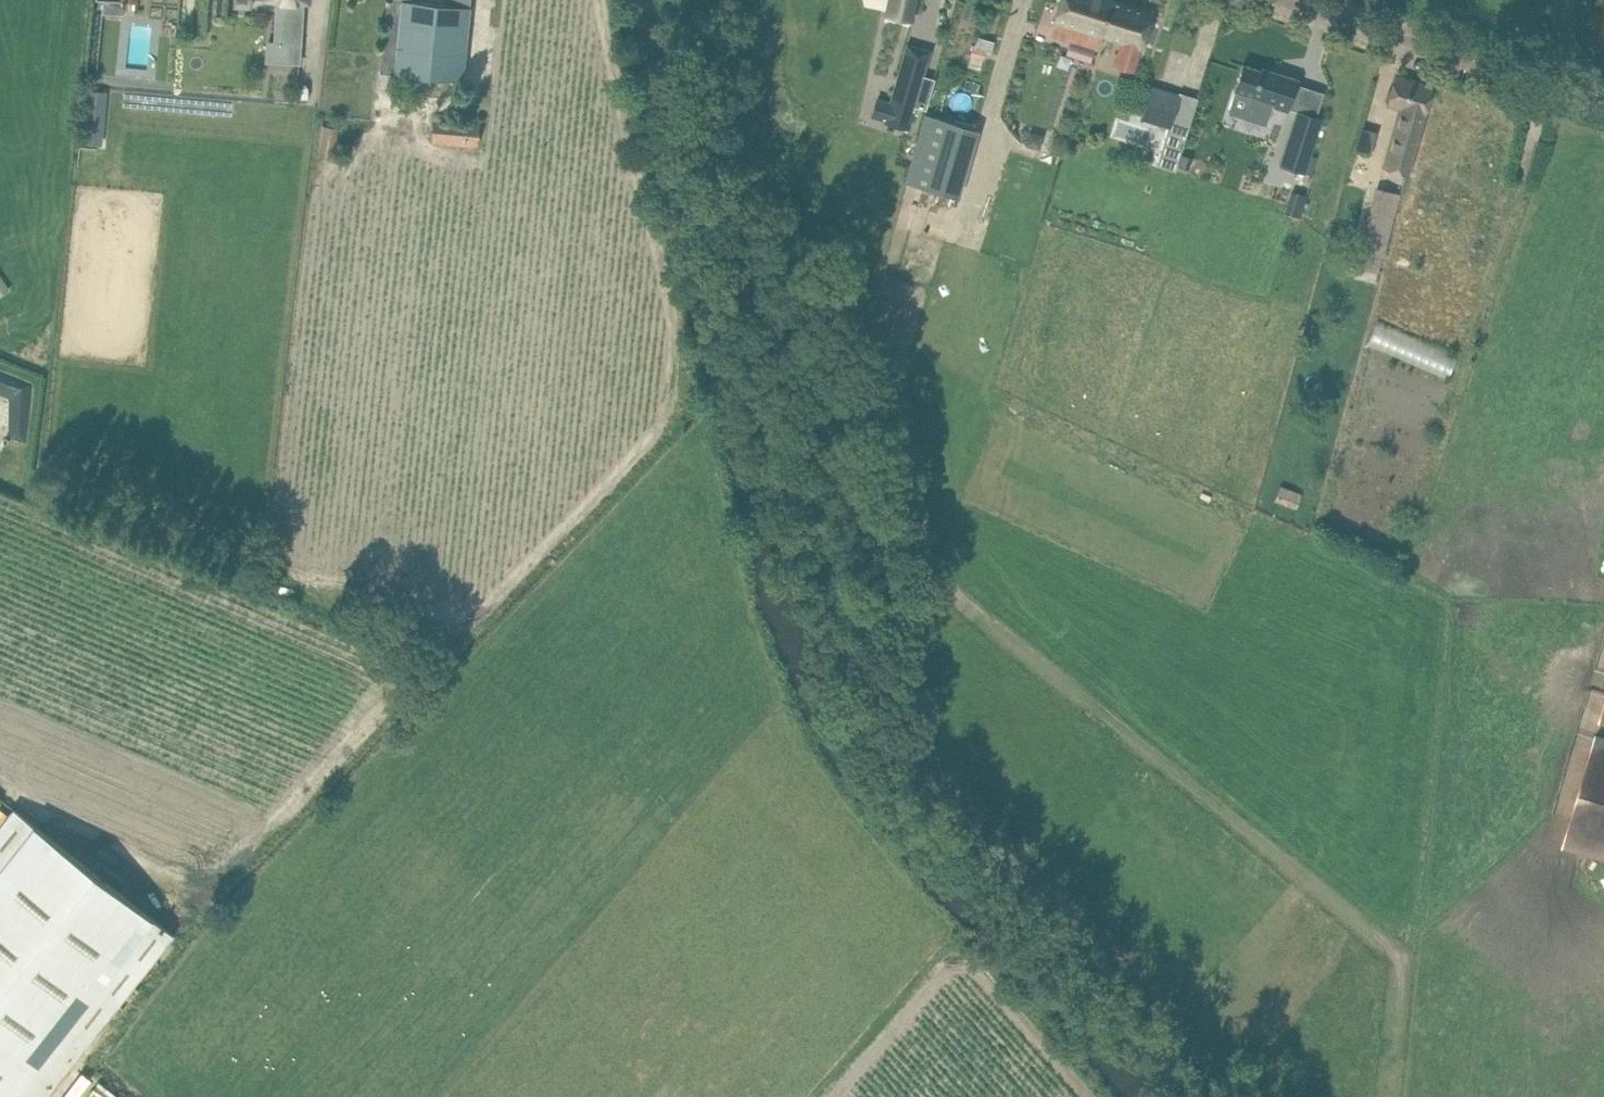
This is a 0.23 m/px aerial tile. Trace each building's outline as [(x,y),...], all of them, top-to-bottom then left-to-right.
[(381,71),(463,80),(470,7),(411,1),(411,0),(388,0),(381,71)] [(1048,42),(1049,42),(1084,53),(1092,56),(1100,32),(1110,0),(1061,0),(1059,6),(1055,18),(1048,42)] [(1100,32),(1128,41),(1125,50),(1127,51),(1122,67),(1134,71),(1146,33),(1153,13),(1113,0),(1110,0),(1100,32)] [(1244,61),(1234,86),(1249,92),(1243,114),(1263,121),(1270,102),(1286,108),(1297,78),(1261,65),(1260,67),(1244,61)] [(878,97),(872,115),(885,119),(884,120),(910,127),(916,105),(926,108),(933,84),(922,80),(924,74),(900,67),(890,101),(878,97)] [(1400,107),(1383,168),(1384,168),(1406,174),(1413,149),(1431,86),(1397,76),(1396,77),(1389,102),(1389,104),(1400,107)] [(1151,86),(1142,117),(1169,126),(1161,152),(1179,157),(1191,120),(1174,115),(1181,95),(1151,86)] [(1296,109),(1277,162),(1303,172),(1321,119),(1296,109)] [(920,134),(906,182),(957,197),(971,149),(977,128),(926,113),(920,134)] [(432,141),(476,145),(479,120),(434,115),(432,141)] [(1376,188),(1358,252),(1360,253),(1381,259),(1384,259),(1401,194),(1376,188)] [(1337,275),(1341,264),(1327,260),(1324,272),(1337,275)] [(11,288),(0,271),(0,295),(11,288)] [(1452,377),(1462,351),(1381,321),(1371,346),(1452,377)] [(1562,844),(1603,857),(1603,733),(1596,731),(1562,844)] [(0,828),(0,1096),(44,1096),(173,934),(16,808),(0,828)]
